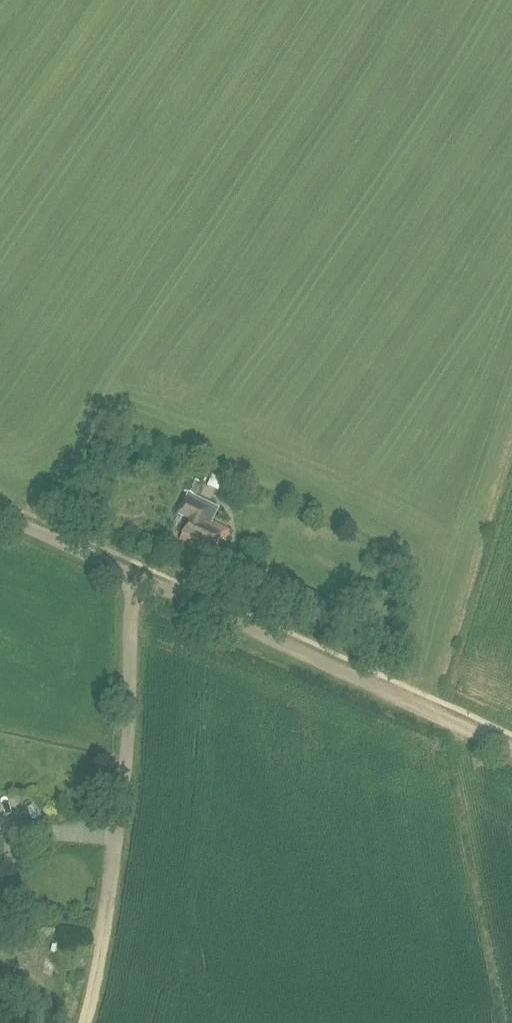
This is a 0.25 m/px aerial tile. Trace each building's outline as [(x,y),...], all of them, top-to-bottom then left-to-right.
[(196,496),(202,484),(190,478),(184,491),(196,496)] [(225,539),(229,530),(203,518),(208,508),(183,497),(176,513),(188,519),(179,540),(217,557),(221,548),(217,547),(221,538),(225,539)]
